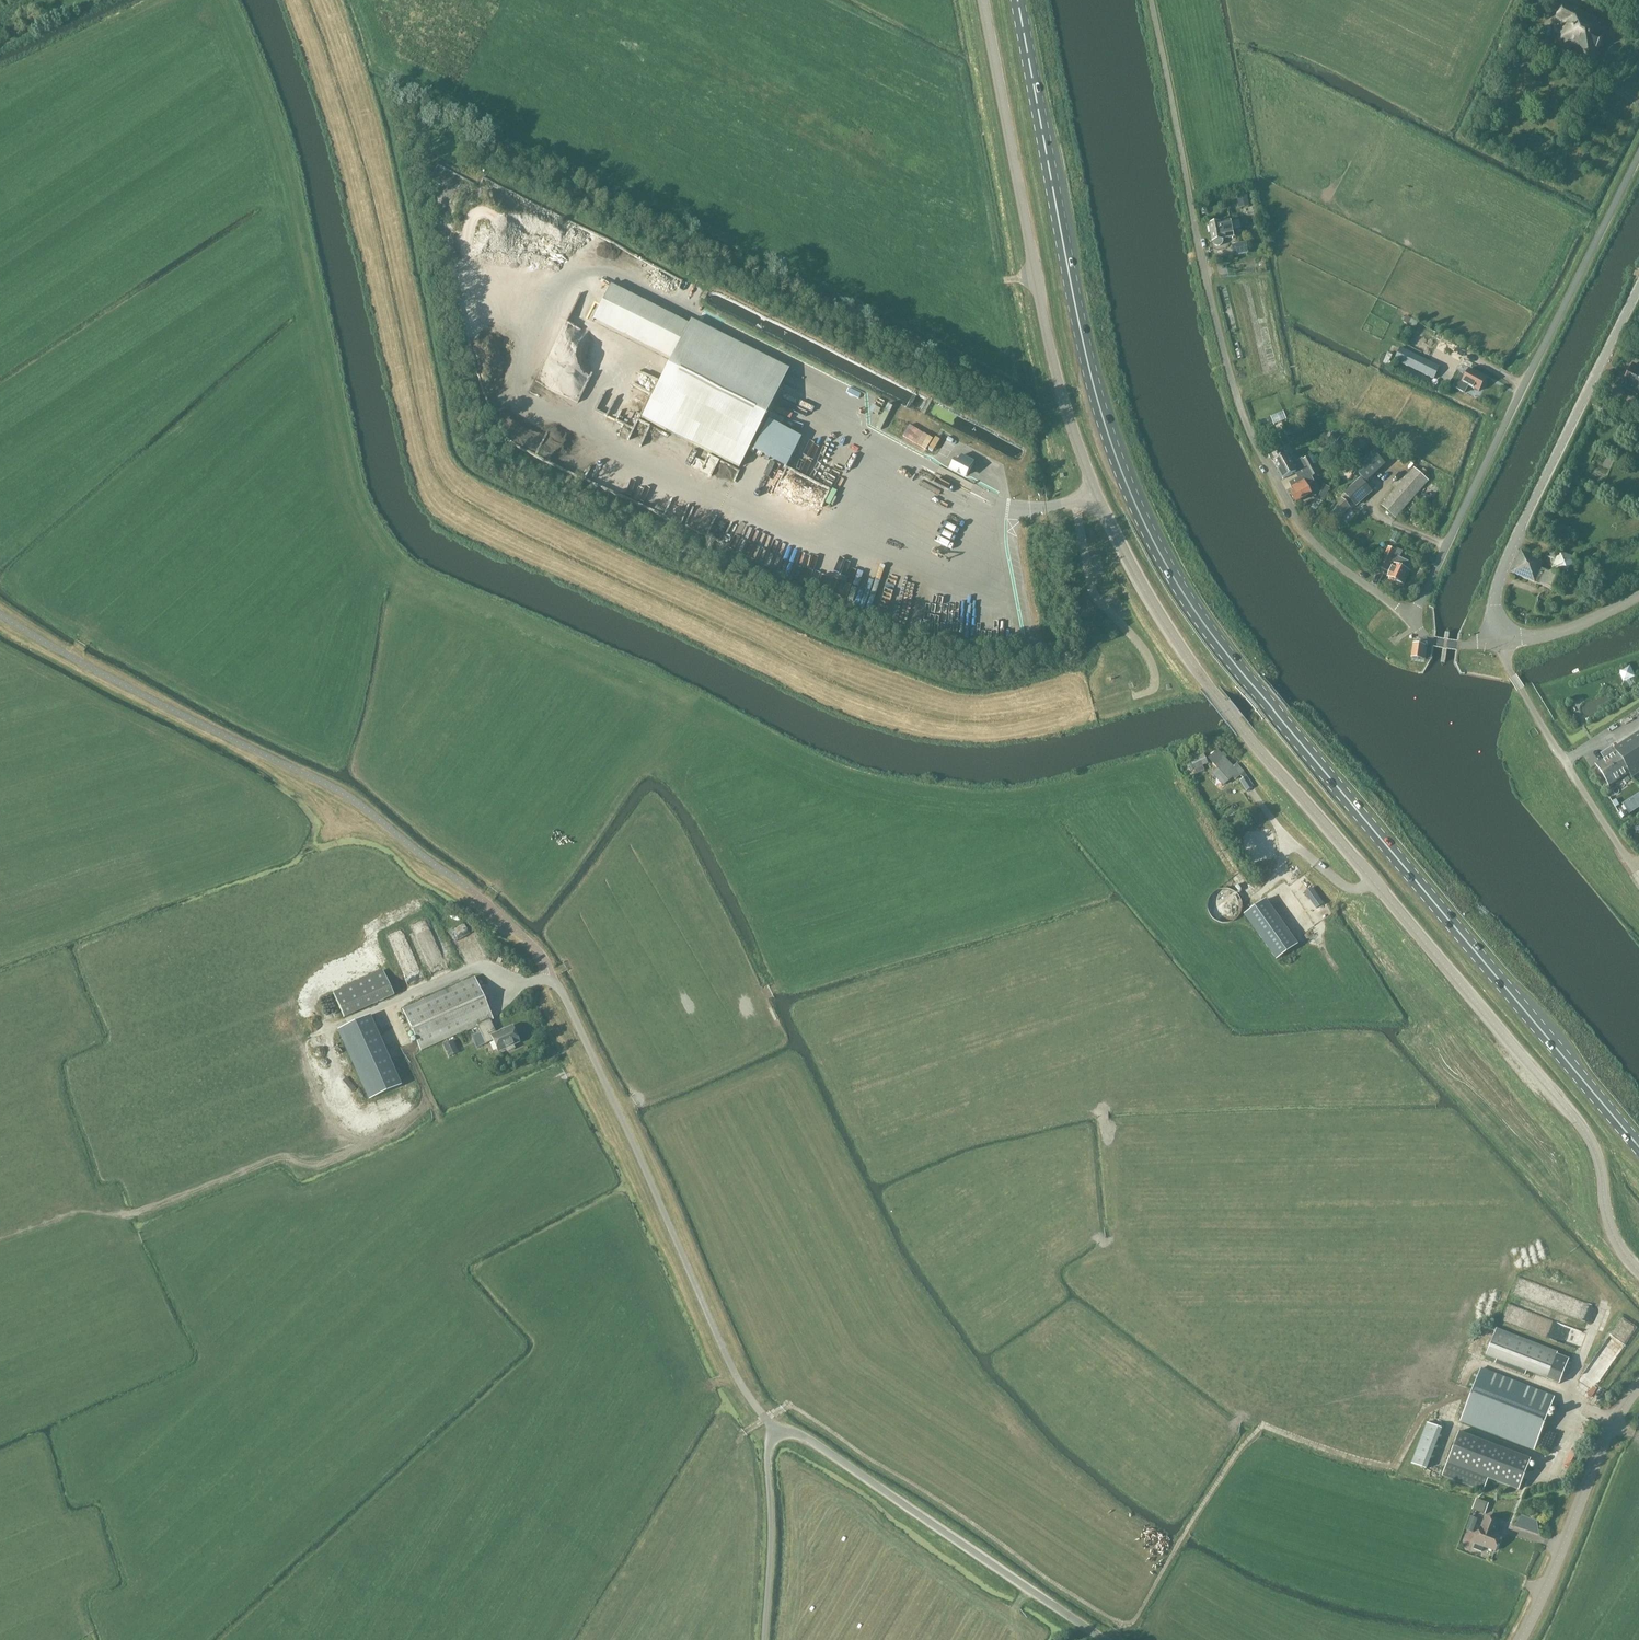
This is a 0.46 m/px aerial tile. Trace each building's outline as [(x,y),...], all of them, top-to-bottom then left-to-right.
[(1573,6),(1563,2),(1554,20),(1562,23),(1557,34),(1559,35),(1555,44),(1591,62),(1609,25),(1572,7),(1573,6)] [(1246,193),(1236,195),(1237,204),(1248,202),(1246,193)] [(1222,243),(1221,240),(1233,238),(1229,220),(1208,224),(1211,242),(1212,242),(1213,244),(1214,246),(1217,247),(1219,247),(1221,245),(1222,243)] [(1246,242),(1231,245),(1233,256),(1248,254),(1246,242)] [(668,357),(640,417),(738,468),(788,368),(690,318),(687,323),(609,284),(591,318),(668,357)] [(1432,334),(1427,343),(1437,348),(1441,339),(1432,334)] [(1383,362),(1391,366),(1393,362),(1438,383),(1443,370),(1398,350),(1395,357),(1387,353),(1383,362)] [(1633,364),(1621,388),(1638,397),(1638,367),(1633,364)] [(1478,392),(1485,378),(1469,370),(1465,377),(1460,374),(1453,388),(1464,393),(1467,387),(1478,392)] [(1283,411),(1270,417),(1273,424),(1286,419),(1283,411)] [(1332,433),(1328,441),(1333,445),(1338,437),(1332,433)] [(1306,469),(1317,463),(1313,456),(1303,461),(1302,459),(1295,463),(1293,458),(1290,460),(1286,454),(1283,450),(1276,453),(1279,458),(1273,461),(1283,480),(1295,473),(1298,478),(1308,473),(1306,469)] [(1372,451),(1353,469),(1365,482),(1384,464),(1372,451)] [(966,477),(974,460),(962,453),(959,459),(954,457),(949,468),(966,477)] [(1306,486),(1314,482),(1311,477),(1312,477),(1321,473),(1319,467),(1325,464),(1323,460),(1317,463),(1306,469),(1308,473),(1298,478),(1289,483),(1294,492),(1290,494),(1295,503),(1311,495),(1306,486)] [(1413,468),(1380,505),(1395,518),(1428,481),(1413,468)] [(1333,523),(1350,508),(1347,505),(1351,501),(1355,505),(1371,491),(1360,479),(1344,494),(1346,496),(1342,500),(1341,499),(1324,514),(1333,523)] [(1323,485),(1318,497),(1323,499),(1328,487),(1323,485)] [(1554,524),(1549,536),(1561,541),(1566,529),(1554,524)] [(1389,572),(1387,577),(1388,578),(1388,580),(1393,582),(1394,581),(1403,585),(1410,572),(1406,570),(1410,563),(1399,557),(1402,551),(1396,548),(1395,551),(1387,547),(1378,567),(1389,572)] [(1569,580),(1565,579),(1540,568),(1543,562),(1536,559),(1537,557),(1520,550),(1511,573),(1535,583),(1563,595),(1569,580)] [(1548,550),(1544,559),(1554,563),(1558,554),(1548,550)] [(1583,551),(1578,570),(1585,572),(1588,559),(1592,560),(1594,553),(1583,551)] [(1425,646),(1412,644),(1410,658),(1424,660),(1425,646)] [(1614,748),(1613,747),(1601,754),(1604,760),(1596,765),(1609,786),(1630,773),(1632,776),(1638,772),(1638,732),(1614,748)] [(1234,780),(1240,775),(1243,779),(1239,781),(1246,791),(1253,786),(1243,772),(1240,768),(1242,767),(1238,762),(1233,767),(1226,758),(1227,757),(1223,751),(1221,753),(1217,749),(1208,758),(1217,768),(1211,773),(1222,786),(1232,778),(1234,780)] [(1190,759),(1196,774),(1205,770),(1203,765),(1208,763),(1204,754),(1190,759)] [(1626,803),(1630,810),(1638,805),(1634,799),(1626,803)] [(1312,887),(1304,892),(1312,903),(1320,898),(1312,887)] [(1239,901),(1237,897),(1234,893),(1229,891),(1225,890),(1220,891),(1215,893),(1212,896),(1210,901),(1209,906),(1210,911),(1212,915),(1216,919),(1221,921),(1227,921),(1232,919),(1236,916),(1238,911),(1240,906),(1239,901)] [(1266,900),(1244,915),(1276,960),(1297,944),(1266,900)] [(333,993),(337,1003),(344,1017),(394,995),(383,971),(333,993)] [(512,1045),(518,1042),(511,1026),(496,1033),(490,1021),(492,1019),(474,978),(402,1010),(420,1051),(466,1030),(466,1031),(477,1026),(485,1044),(493,1041),(497,1052),(505,1048),(507,1051),(513,1048),(512,1045)] [(345,1027),(339,1030),(370,1099),(400,1086),(391,1065),(369,1016),(345,1027)] [(458,1052),(452,1040),(442,1045),(448,1057),(458,1052)] [(1557,1354),(1557,1352),(1496,1329),(1485,1356),(1559,1384),(1568,1359),(1557,1354)] [(1480,1369),(1461,1418),(1460,1421),(1534,1449),(1554,1398),(1480,1369)] [(1459,1432),(1447,1462),(1442,1476),(1483,1492),(1488,1478),(1519,1490),(1530,1459),(1459,1432)] [(1488,1503),(1475,1499),(1471,1510),(1484,1514),(1488,1503)] [(1466,1529),(1473,1532),(1477,1519),(1470,1516),(1466,1529)] [(1474,1543),(1495,1551),(1501,1535),(1495,1533),(1499,1522),(1485,1517),(1481,1528),(1480,1528),(1474,1543)]
